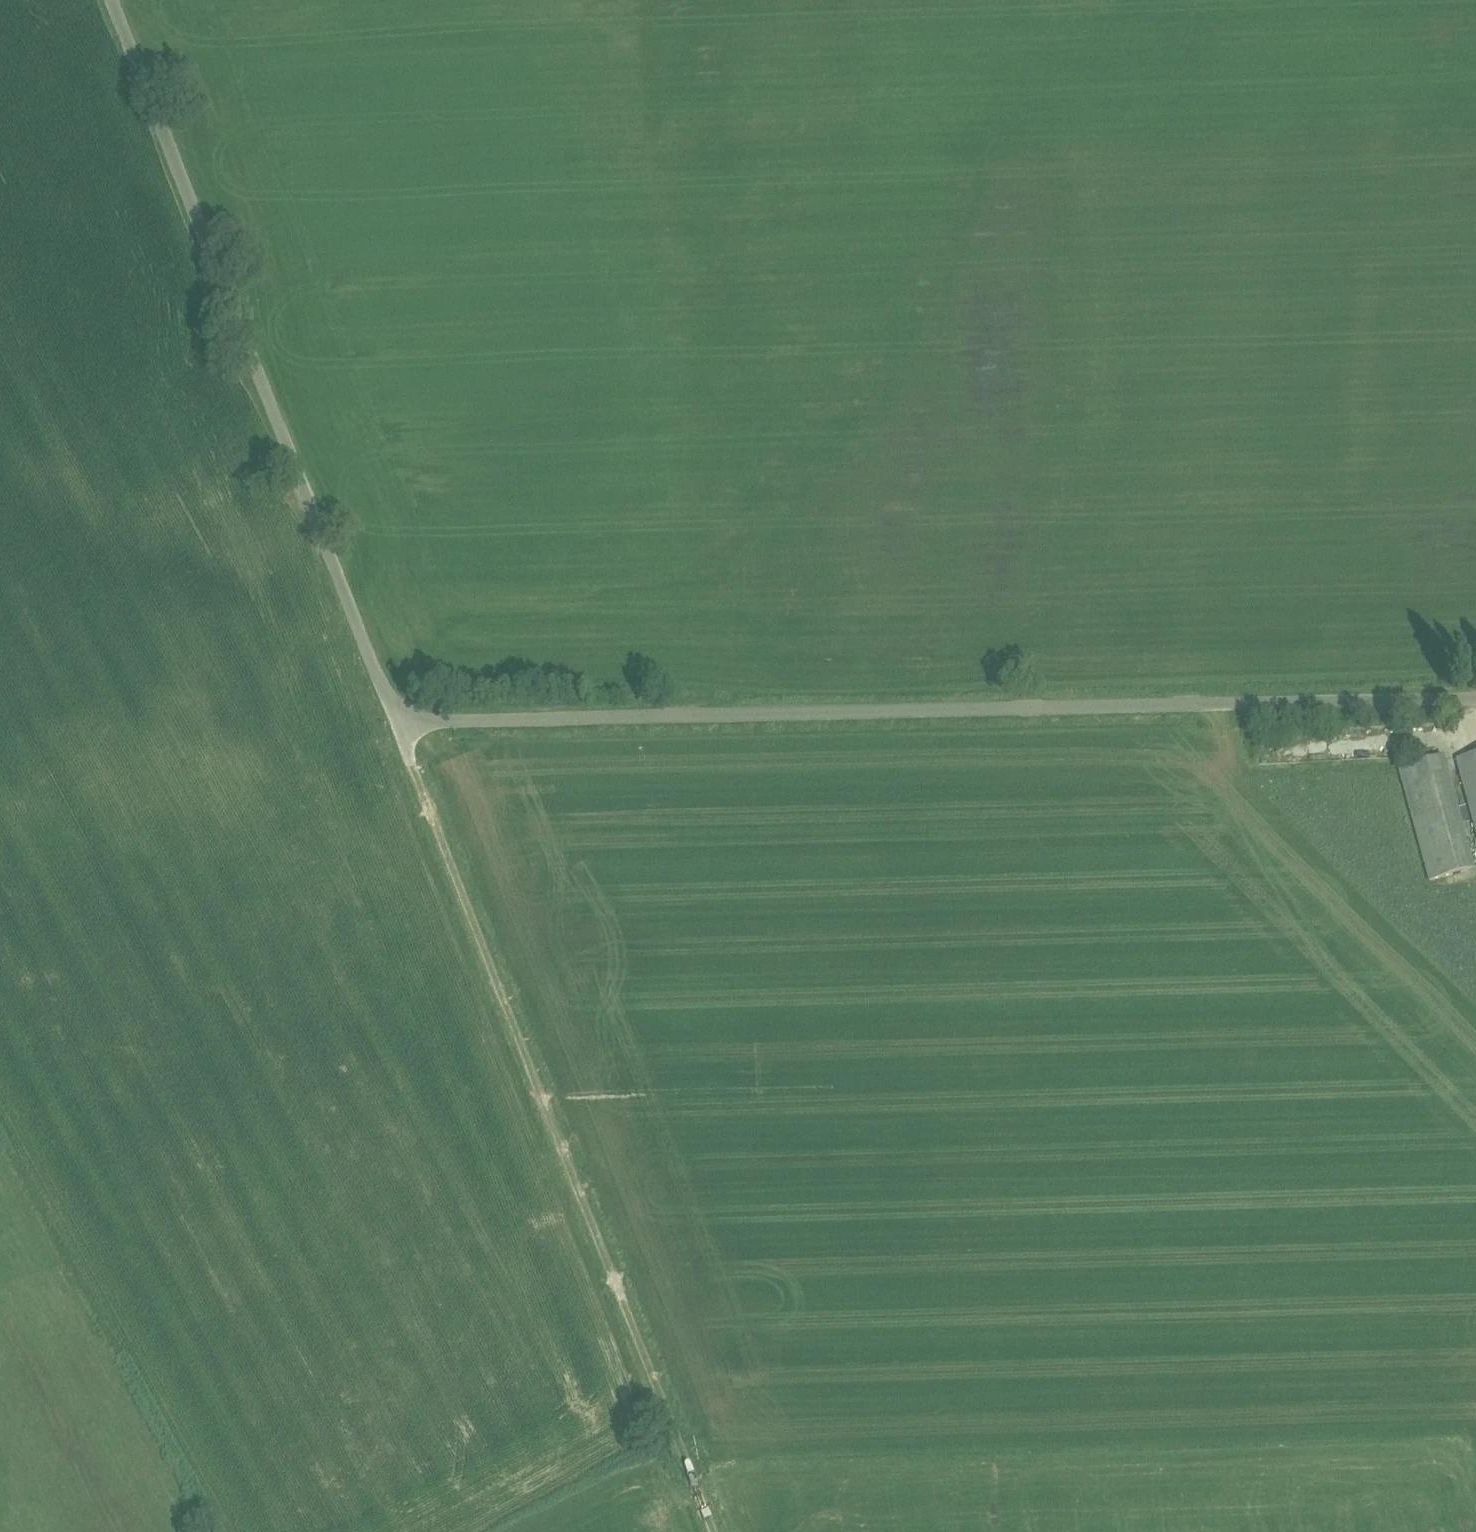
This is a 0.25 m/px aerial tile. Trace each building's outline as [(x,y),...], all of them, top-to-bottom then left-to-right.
[(1457,759),(1475,828),(1475,753),(1457,759)] [(1430,880),(1468,870),(1437,758),(1399,768),(1430,880)]
